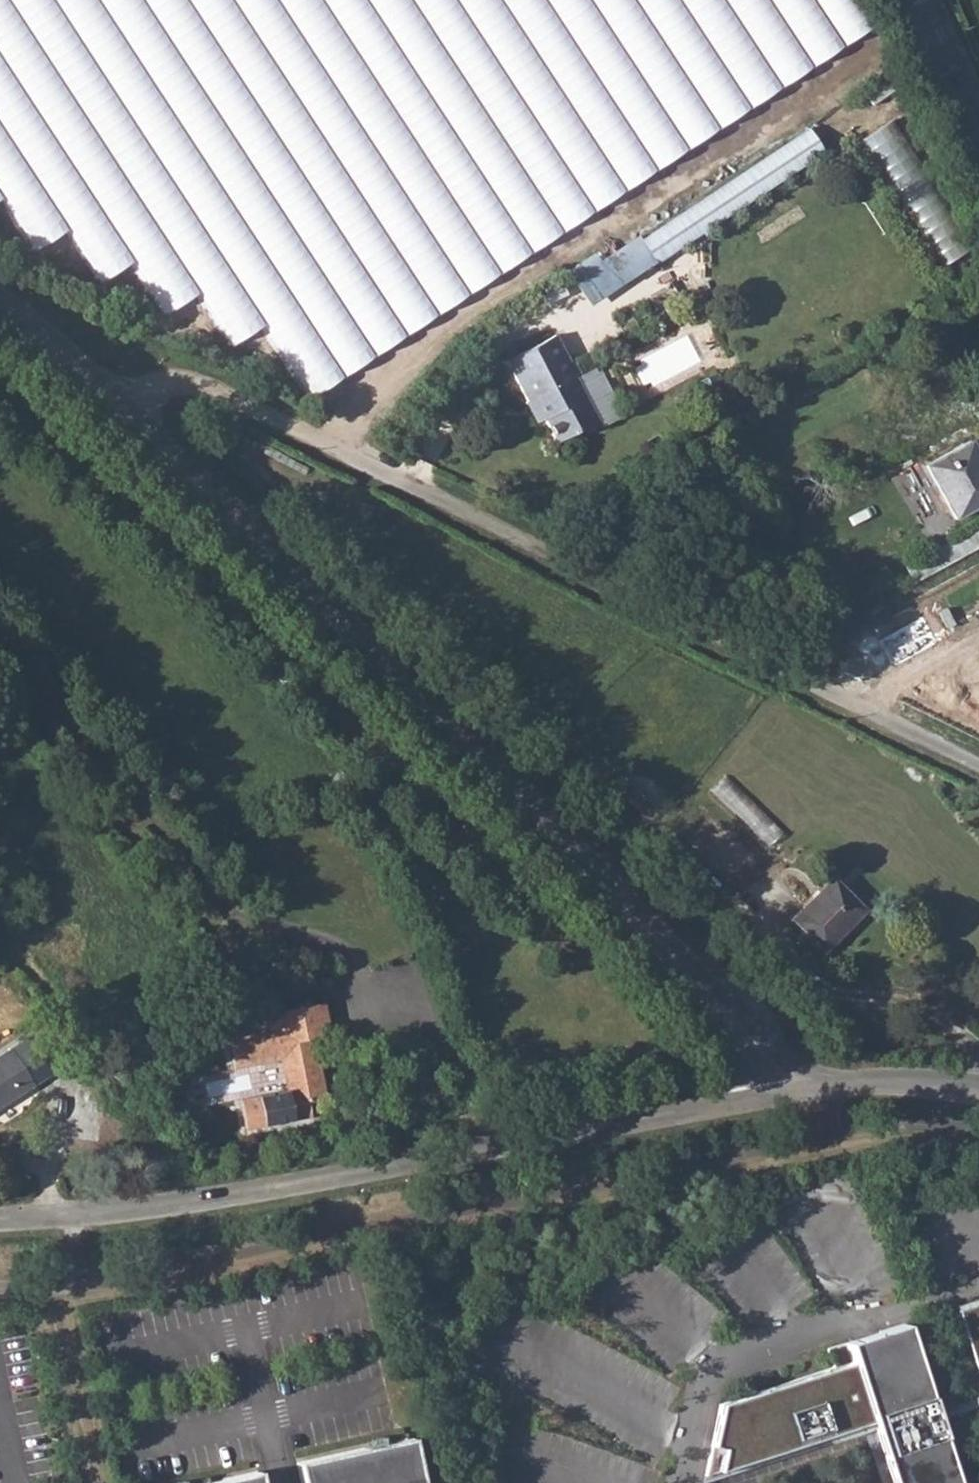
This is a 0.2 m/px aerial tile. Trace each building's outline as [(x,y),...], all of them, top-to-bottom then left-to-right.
[(882,41),(858,0),(0,0),(0,201),(6,197),(36,249),(72,229),(102,280),(136,260),(167,313),(202,292),(233,344),(268,324),(303,382),(882,41)] [(865,136),(940,267),(970,249),(895,119),(865,136)] [(814,131),(610,251),(625,276),(829,157),(814,131)] [(505,357),(526,396),(539,404),(545,416),(543,417),(556,441),(596,420),(574,377),(568,380),(559,361),(568,355),(554,331),(505,357)] [(928,465),(956,517),(978,505),(978,457),(971,442),(928,465)] [(871,672),(903,655),(884,619),(852,637),(871,672)] [(829,880),(790,920),(822,951),(862,913),(829,880)] [(268,1010),(271,1029),(320,1090),(310,1035),(327,1033),(320,1001),(268,1010)] [(320,1090),(271,1029),(226,1038),(230,1065),(276,1056),(282,1089),(236,1098),(242,1125),(305,1113),(303,1100),(321,1097),(320,1090)] [(0,1056),(0,1106),(32,1088),(10,1050),(0,1056)] [(978,1387),(978,1301),(954,1310),(978,1387)] [(851,1362),(719,1404),(704,1475),(870,1421),(890,1482),(956,1482),(935,1418),(931,1408),(904,1324),(845,1343),(851,1362)] [(297,1463),(301,1482),(421,1482),(411,1438),(297,1463)] [(207,1482),(260,1482),(258,1472),(207,1482)]
